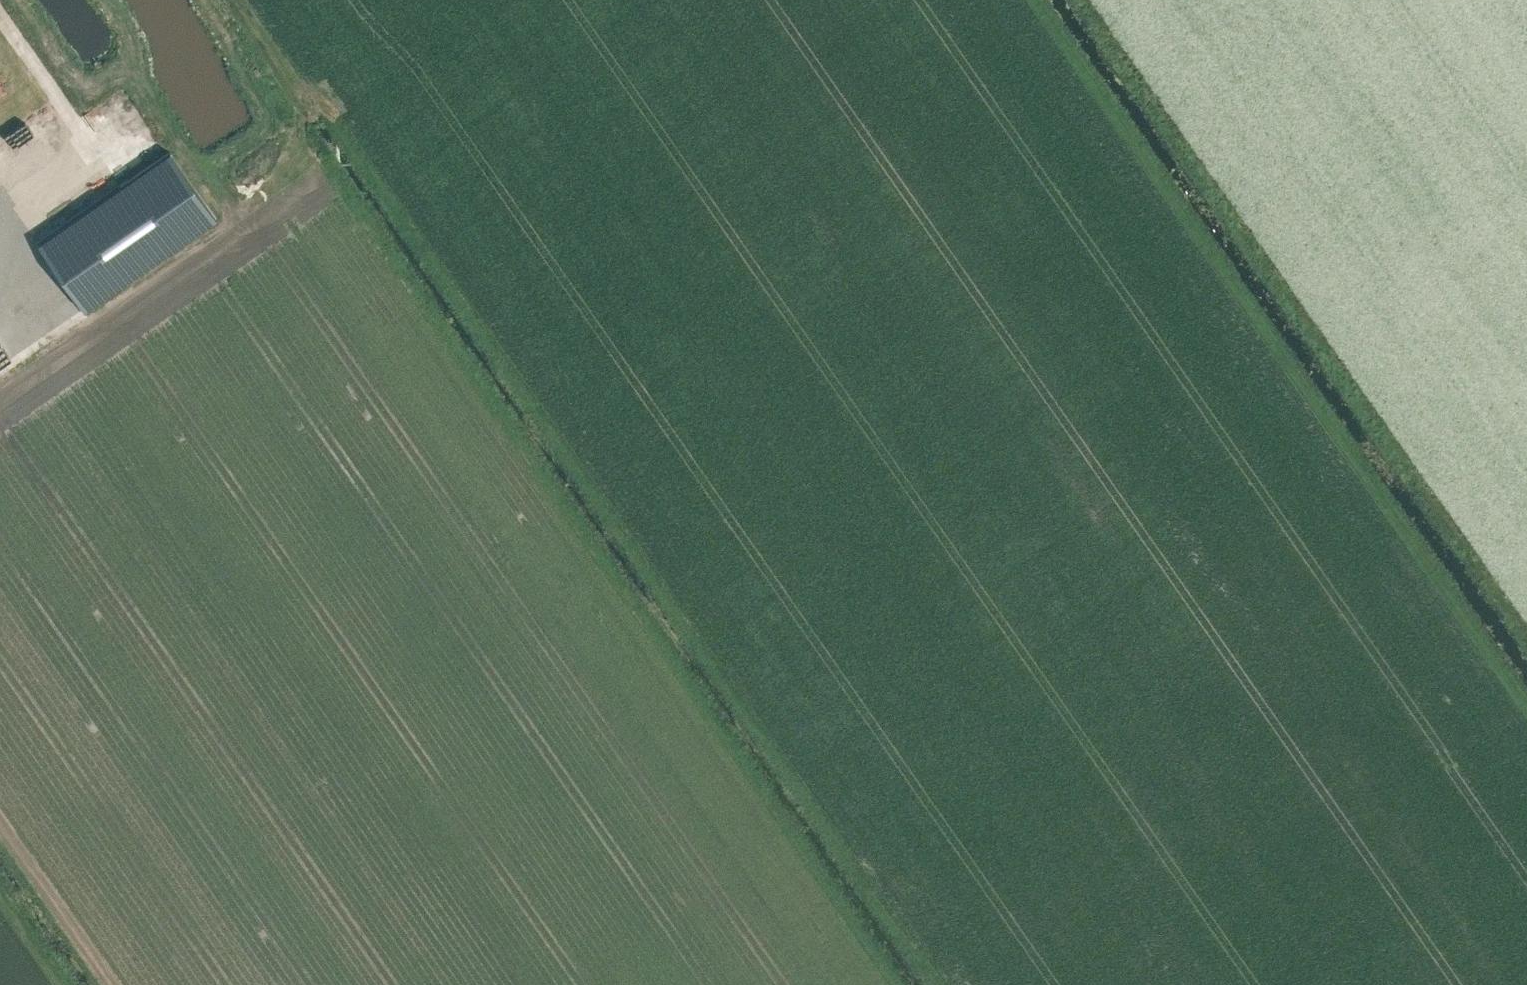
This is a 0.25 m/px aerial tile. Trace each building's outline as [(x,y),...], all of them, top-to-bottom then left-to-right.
[(169,151),(37,243),(83,309),(215,218),(169,151)]
